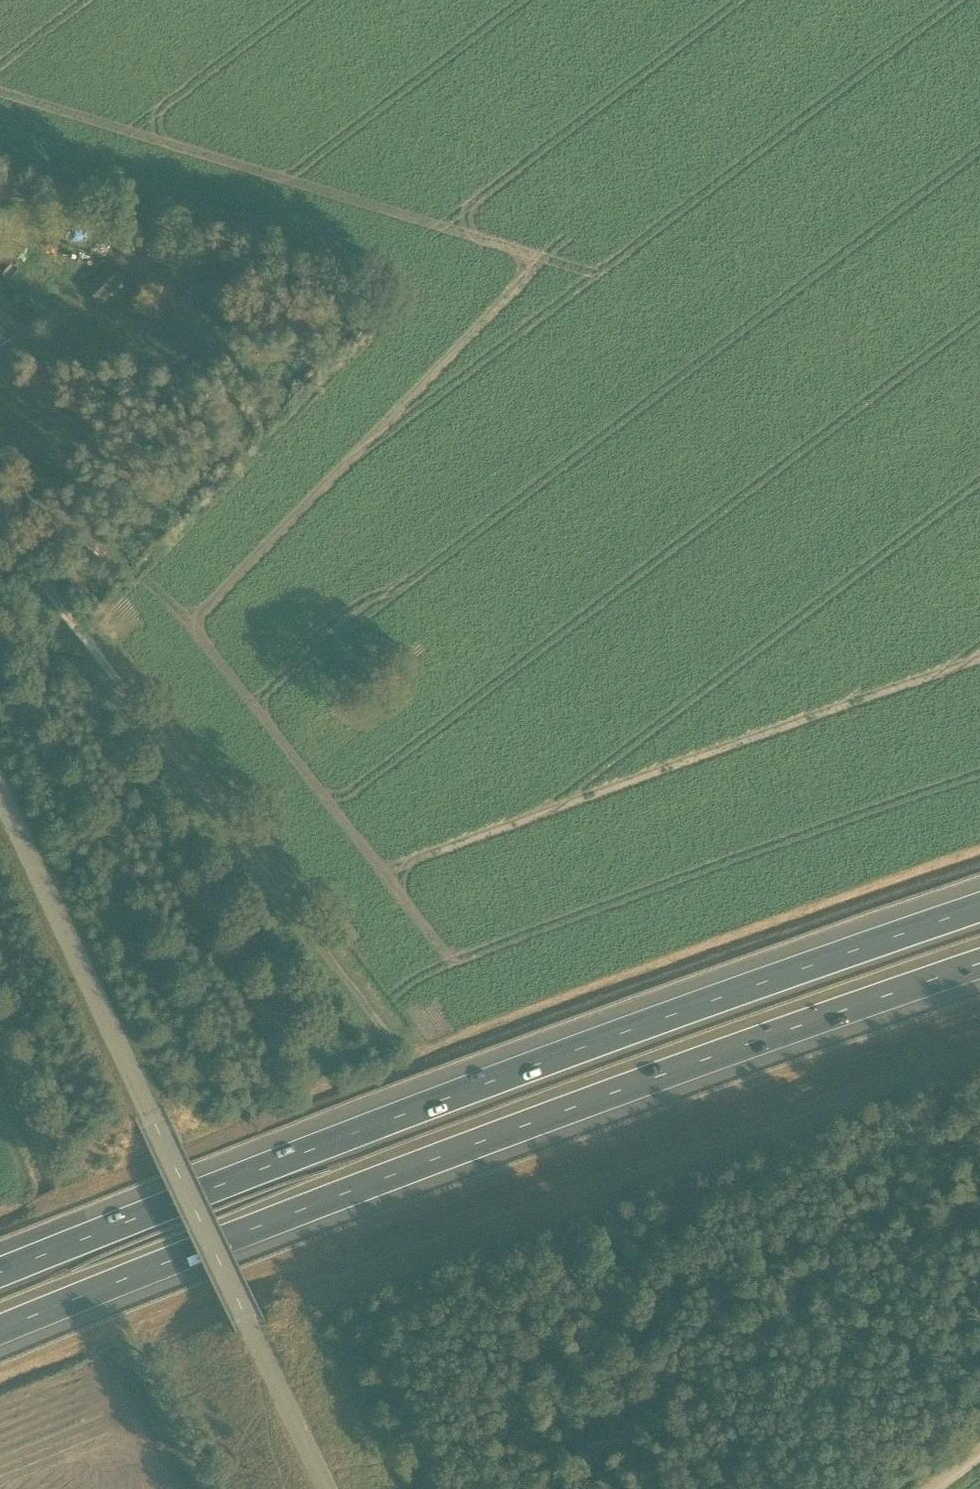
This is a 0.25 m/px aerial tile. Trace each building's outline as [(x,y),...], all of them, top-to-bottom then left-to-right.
[(84,289),(100,305),(124,280),(108,265),(84,289)]
